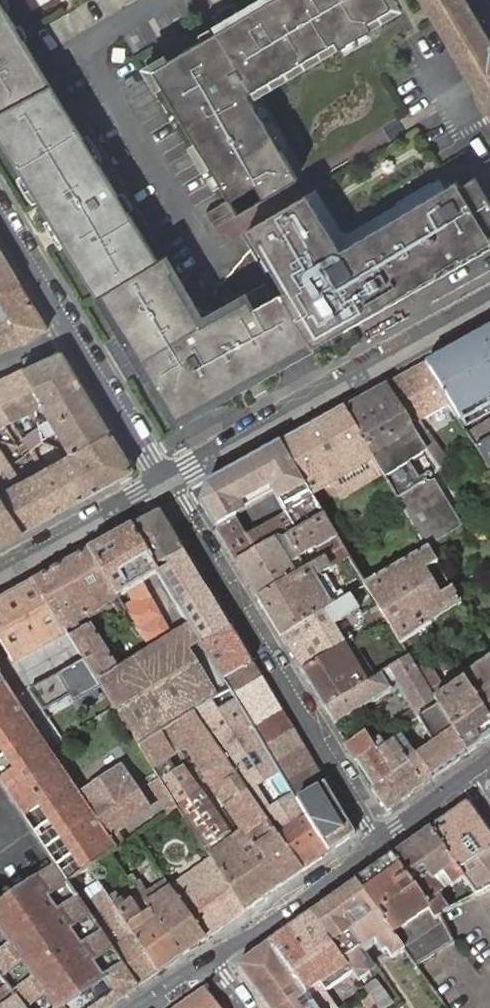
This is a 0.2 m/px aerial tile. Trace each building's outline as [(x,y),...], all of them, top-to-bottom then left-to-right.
[(214,229),(238,215),(298,179),(247,94),(343,37),(347,43),(380,23),(377,17),(399,4),(397,0),(270,0),(242,17),(221,29),(153,71),(231,204),(208,218),(214,229)] [(433,19),(472,86),(489,116),(489,44),(464,0),(422,0),(433,19)] [(50,86),(0,2),(0,113),(50,86)] [(212,15),(221,29),(242,17),(233,2),(212,15)] [(99,297),(157,261),(50,86),(0,113),(0,135),(99,297)] [(489,171),(487,177),(478,183),(476,178),(460,188),(457,182),(445,189),(441,183),(349,237),(339,234),(314,192),(248,230),(284,292),(258,307),(254,309),(246,295),(203,319),(165,257),(157,261),(99,297),(178,427),(255,382),(437,274),(436,272),(459,259),(460,260),(489,243),(489,239),(489,237),(489,236),(489,170),(489,171)] [(48,330),(19,282),(0,250),(0,352),(48,330)] [(254,309),(258,307),(250,293),(246,295),(254,309)] [(425,365),(449,405),(456,415),(459,421),(489,404),(489,329),(468,341),(425,365)] [(82,384),(62,352),(60,352),(23,368),(44,402),(41,408),(46,409),(50,403),(82,384)] [(425,365),(386,387),(427,452),(430,455),(441,447),(422,420),(449,405),(425,365)] [(0,380),(0,404),(10,422),(13,421),(41,408),(44,402),(23,368),(0,380)] [(85,391),(82,384),(50,403),(46,409),(47,411),(70,447),(72,451),(77,452),(111,432),(85,391)] [(386,387),(343,410),(382,474),(425,545),(459,523),(442,496),(433,482),(432,482),(432,483),(431,483),(430,483),(429,483),(428,483),(428,482),(427,482),(426,481),(425,481),(424,480),(423,478),(418,481),(408,464),(427,452),(386,387)] [(4,425),(10,422),(0,404),(0,418),(4,425)] [(449,405),(422,420),(430,430),(456,415),(449,405)] [(301,480),(319,508),(382,474),(343,410),(311,427),(280,444),(301,480)] [(489,468),(489,417),(468,430),(489,468)] [(133,469),(111,432),(77,452),(72,451),(71,456),(77,458),(95,491),(132,471),(133,469)] [(207,486),(202,506),(216,530),(237,563),(274,541),(277,539),(278,538),(282,539),(296,532),(285,514),(247,536),(236,515),(301,480),(280,444),(238,469),(207,486)] [(67,458),(71,456),(72,451),(70,447),(65,450),(64,454),(67,458)] [(441,447),(430,455),(438,467),(449,460),(441,447)] [(10,465),(0,450),(0,472),(10,465)] [(24,531),(61,510),(95,491),(77,458),(71,456),(67,458),(36,475),(33,477),(22,483),(0,495),(0,496),(24,531)] [(22,483),(10,465),(0,472),(0,495),(22,483)] [(29,473),(33,477),(36,475),(36,472),(35,469),(31,468),(28,468),(25,469),(26,472),(29,473)] [(24,531),(0,496),(0,544),(24,531)] [(158,514),(131,528),(156,569),(183,552),(160,514),(158,514)] [(317,547),(336,536),(324,516),(296,532),(282,539),(278,538),(277,539),(274,541),(237,563),(259,599),(324,559),(317,547)] [(115,537),(89,552),(119,598),(130,591),(139,607),(129,614),(130,616),(150,648),(172,634),(143,584),(144,583),(159,574),(156,569),(131,528),(115,537)] [(330,568),(348,556),(336,536),(317,547),(324,559),(259,599),(282,637),(330,607),(344,598),(341,592),(338,595),(334,597),(333,596),(329,599),(318,582),(323,579),(320,574),(325,572),(330,568)] [(428,550),(366,585),(365,586),(400,644),(401,643),(430,624),(459,605),(460,604),(460,602),(452,590),(448,593),(438,600),(422,573),(432,568),(437,565),(428,550)] [(66,633),(76,649),(83,661),(98,683),(119,671),(91,627),(82,632),(77,624),(86,619),(97,611),(111,602),(122,620),(130,616),(129,614),(119,598),(89,552),(33,582),(65,632),(66,633)] [(183,552),(156,569),(159,574),(191,627),(203,647),(231,630),(183,552)] [(452,590),(437,565),(432,568),(448,593),(452,590)] [(338,595),(325,572),(320,574),(323,579),(318,582),(329,599),(333,596),(334,597),(338,595)] [(0,601),(0,643),(12,662),(17,660),(57,637),(66,633),(65,632),(33,582),(0,601)] [(324,612),(282,637),(299,666),(341,640),(338,634),(327,616),(324,612)] [(345,629),(334,612),(327,616),(338,634),(345,629)] [(98,683),(101,689),(139,748),(193,714),(279,839),(307,819),(296,801),(285,783),(253,730),(224,681),(203,647),(191,627),(175,637),(152,651),(130,664),(119,671),(98,683)] [(231,630),(203,647),(224,681),(251,664),(231,630)] [(175,637),(172,634),(150,648),(152,651),(175,637)] [(341,640),(345,646),(354,641),(350,634),(348,635),(341,640)] [(57,637),(17,660),(19,664),(60,642),(57,637)] [(299,666),(303,673),(345,646),(341,640),(299,666)] [(303,673),(326,709),(354,691),(369,682),(351,652),(358,648),(354,641),(345,646),(303,673)] [(152,651),(150,648),(128,661),(130,664),(152,651)] [(369,682),(376,677),(358,648),(351,652),(369,682)] [(489,655),(461,674),(460,675),(489,724),(489,657),(489,655)] [(354,691),(326,709),(334,722),(336,725),(398,687),(412,711),(393,724),(398,731),(417,719),(430,711),(438,706),(434,699),(417,671),(410,659),(409,657),(376,677),(369,682),(354,691)] [(83,661),(33,689),(46,709),(69,696),(74,704),(101,689),(98,683),(83,661)] [(251,664),(224,681),(253,730),(281,713),(251,664)] [(489,739),(489,724),(460,675),(459,674),(441,687),(428,665),(427,665),(417,671),(434,699),(438,706),(453,730),(468,754),(489,739)] [(58,868),(68,884),(89,869),(110,854),(116,851),(85,805),(81,797),(0,673),(0,782),(58,868)] [(432,780),(468,754),(453,730),(438,706),(430,711),(417,719),(434,744),(416,757),(432,780)] [(281,713),(253,730),(285,783),(313,766),(281,713)] [(246,911),(270,894),(233,840),(175,756),(186,748),(244,832),(281,887),(302,871),(292,857),(279,839),(193,714),(139,748),(159,780),(160,781),(177,808),(207,852),(209,854),(212,860),(217,867),(246,911)] [(425,785),(432,780),(416,757),(413,753),(401,736),(394,741),(425,785)] [(348,746),(352,754),(366,745),(361,737),(348,746)] [(406,798),(425,785),(394,741),(393,741),(391,737),(386,740),(388,744),(384,747),(379,739),(371,744),(391,776),(406,798)] [(388,811),(406,798),(391,776),(371,744),(367,747),(366,745),(352,754),(373,787),(371,788),(388,811)] [(313,766),(285,783),(296,801),(324,784),(313,766)] [(96,787),(81,797),(85,805),(126,777),(121,770),(105,781),(96,787)] [(126,777),(85,805),(116,851),(125,844),(118,833),(149,811),(126,777)] [(160,781),(159,780),(151,785),(169,813),(177,808),(160,781)] [(324,784),(296,801),(307,819),(335,802),(324,784)] [(335,802),(307,819),(319,839),(328,853),(354,834),(335,802)] [(466,804),(430,830),(459,871),(489,848),(489,836),(468,805),(466,804)] [(307,819),(279,839),(292,857),(302,871),(328,853),(319,839),(307,819)] [(464,878),(459,871),(430,830),(391,857),(422,899),(434,919),(440,916),(449,910),(439,896),(442,893),(433,881),(443,873),(452,886),(458,882),(464,878)] [(233,840),(270,894),(281,887),(244,832),(233,840)] [(459,871),(464,878),(476,894),(489,887),(489,848),(459,871)] [(209,854),(207,852),(200,857),(203,862),(175,882),(181,893),(217,867),(212,860),(209,854)] [(422,899),(391,857),(355,882),(404,949),(408,955),(416,966),(430,957),(453,942),(440,916),(434,919),(422,899)] [(205,940),(246,911),(217,867),(181,893),(175,882),(173,880),(167,884),(205,940)] [(0,908),(0,976),(9,989),(23,1007),(109,1007),(139,987),(113,949),(98,928),(68,884),(58,868),(0,908)] [(433,881),(442,893),(452,886),(443,873),(433,881)] [(129,881),(149,912),(181,957),(205,940),(167,884),(166,882),(149,894),(141,881),(138,883),(134,877),(129,881)] [(404,949),(355,882),(310,914),(349,968),(359,981),(370,974),(364,965),(366,963),(357,951),(374,940),(383,952),(386,949),(392,958),(404,949)] [(109,898),(99,883),(87,892),(107,922),(121,943),(113,949),(139,987),(159,973),(109,898)] [(181,957),(149,912),(142,917),(131,902),(124,906),(115,894),(109,898),(159,973),(181,957)] [(310,914),(269,943),(305,993),(313,1004),(316,1007),(334,1007),(317,984),(314,987),(310,981),(308,982),(303,975),(330,957),(342,973),(349,968),(310,914)] [(107,922),(98,928),(113,949),(121,943),(107,922)] [(269,943),(238,965),(238,967),(268,1007),(297,1007),(293,1002),(301,996),(305,993),(269,943)] [(415,979),(422,974),(416,966),(408,955),(401,960),(415,979)] [(378,1007),(382,1007),(387,1004),(373,986),(367,991),(370,995),(378,1007)] [(9,989),(0,996),(0,1007),(23,1007),(9,989)] [(205,989),(177,1007),(219,1007),(205,989)] [(300,1003),(304,1000),(301,996),(293,1002),(297,1007),(303,1007),(300,1003)]
